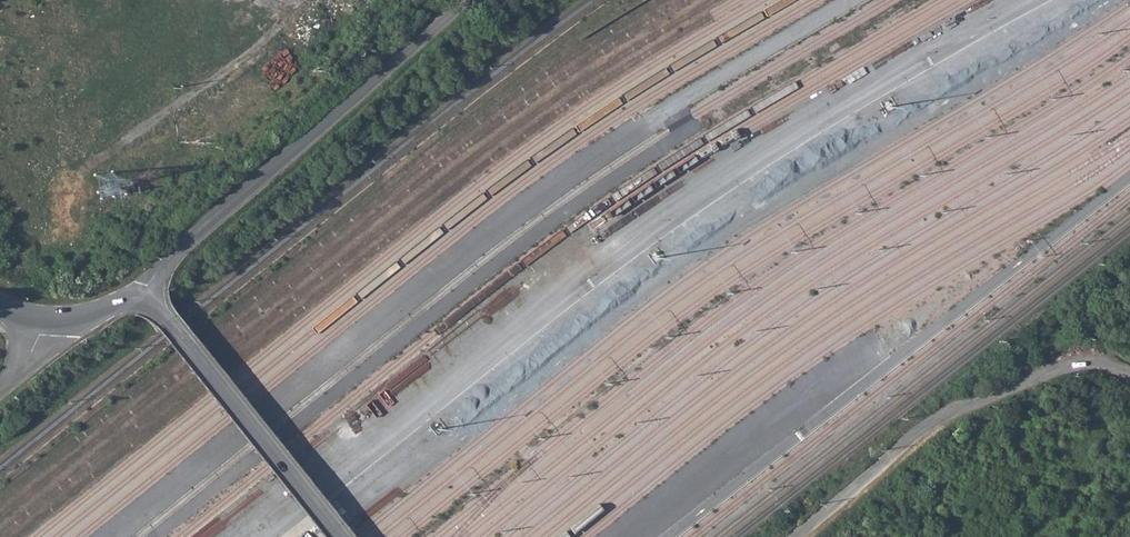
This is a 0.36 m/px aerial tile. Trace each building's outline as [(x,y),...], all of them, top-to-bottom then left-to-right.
[(952,432),(958,439),(964,434),(958,428),(952,432)]
